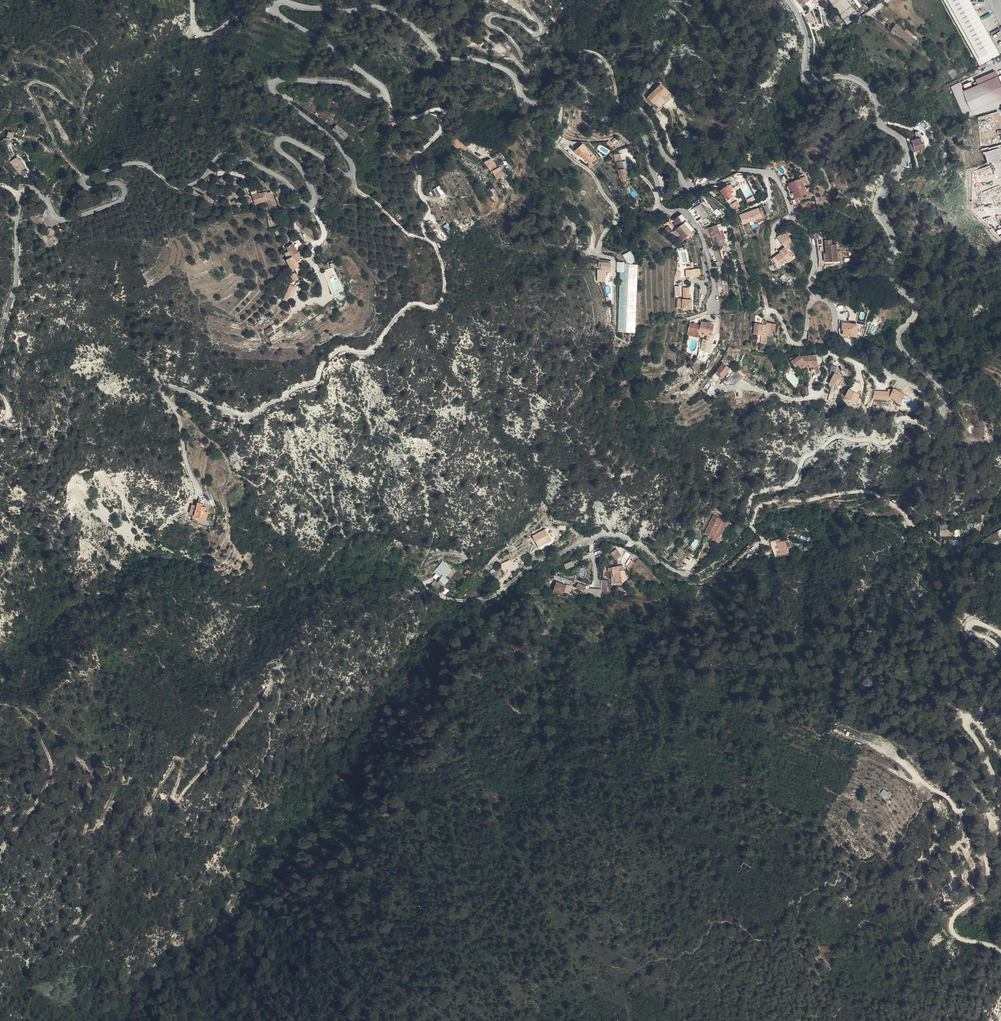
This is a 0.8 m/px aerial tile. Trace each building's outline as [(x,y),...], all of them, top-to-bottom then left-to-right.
[(847,0),(845,0),(836,7),(847,23),(858,14),(847,0)] [(948,0),(944,0),(969,45),(980,65),(983,63),(980,57),(948,0)] [(980,57),(997,48),(970,0),(948,0),(980,57)] [(861,16),(855,21),(858,25),(864,20),(861,16)] [(896,25),(893,30),(897,32),(912,44),(915,39),(905,31),(896,25)] [(919,38),(907,29),(905,31),(915,39),(917,41),(919,38)] [(980,57),(983,63),(1000,54),(997,48),(980,57)] [(1000,97),(1000,83),(998,76),(963,92),(972,110),(975,109),(1000,97)] [(967,112),(972,110),(963,92),(959,83),(951,87),(963,114),(967,112)] [(659,110),(673,95),(660,84),(647,98),(659,110)] [(975,109),(972,110),(974,115),(1000,106),(1000,97),(975,109)] [(970,123),(964,124),(964,127),(966,135),(972,133),(970,123)] [(344,141),(349,135),(337,124),(332,131),(344,141)] [(923,143),(921,138),(919,131),(915,133),(918,138),(912,140),(913,143),(916,151),(926,147),(925,143),(923,143)] [(9,138),(4,143),(6,146),(13,141),(10,138),(9,138)] [(586,148),(582,144),(574,150),(578,155),(580,153),(581,154),(586,148)] [(984,152),(988,162),(1000,158),(1000,152),(999,147),(984,152)] [(595,158),(586,148),(581,154),(589,163),(595,158)] [(13,158),(13,159),(15,162),(16,162),(21,169),(25,167),(20,160),(20,159),(18,159),(17,156),(14,158),(13,158)] [(15,162),(13,159),(9,161),(13,167),(18,174),(20,176),(21,172),(21,170),(21,169),(16,162),(15,162)] [(620,177),(626,176),(626,172),(627,172),(626,168),(624,168),(623,160),(620,161),(617,161),(619,173),(620,177)] [(786,164),(773,167),(780,179),(782,176),(789,173),(786,164)] [(801,178),(789,183),(790,185),(793,190),(796,197),(807,192),(803,183),(801,178)] [(444,191),(440,184),(435,188),(439,194),(444,191)] [(510,198),(512,197),(514,195),(507,184),(503,186),(504,189),(505,189),(507,192),(510,198)] [(728,184),(720,190),(728,200),(732,197),(728,193),(732,189),(728,184)] [(684,191),(680,185),(676,190),(672,194),(678,200),(684,195),(682,193),(684,191)] [(255,203),(267,200),(271,212),(277,210),(273,198),(272,198),(271,192),(267,193),(267,192),(265,193),(264,192),(260,193),(260,192),(253,194),(255,203)] [(737,200),(732,203),(736,209),(741,205),(737,200)] [(708,201),(691,206),(695,220),(712,215),(708,201)] [(743,224),(763,217),(759,207),(740,214),(743,224)] [(669,221),(667,223),(681,242),(685,238),(687,241),(695,235),(691,231),(694,229),(694,227),(686,218),(682,213),(670,222),(669,221)] [(50,227),(49,227),(49,228),(48,228),(47,229),(46,230),(46,232),(46,233),(46,234),(47,235),(48,235),(49,236),(50,236),(51,236),(53,235),(53,234),(54,234),(54,233),(54,232),(54,231),(54,230),(53,230),(53,229),(52,228),(51,228),(50,227)] [(710,233),(715,245),(718,245),(725,242),(719,230),(710,233)] [(787,235),(785,231),(777,237),(780,241),(787,235)] [(793,241),(787,235),(780,241),(785,247),(790,243),(793,241)] [(725,242),(718,245),(720,252),(727,251),(728,250),(725,242)] [(292,256),(298,252),(293,243),(286,247),(289,251),(284,253),(288,259),(292,256)] [(792,245),(790,243),(785,247),(779,252),(780,253),(781,254),(786,249),(786,250),(792,245)] [(838,260),(837,251),(836,244),(832,244),(826,245),(827,253),(828,261),(838,260)] [(793,258),(786,250),(786,249),(781,254),(780,253),(773,259),(778,267),(786,260),(788,262),(793,258)] [(589,257),(587,250),(579,252),(580,259),(589,257)] [(715,262),(721,261),(718,250),(712,251),(715,262)] [(828,264),(841,263),(840,250),(837,251),(838,260),(828,261),(828,264)] [(302,258),(298,252),(292,256),(295,262),(302,258)] [(621,265),(618,331),(634,332),(637,266),(621,265)] [(611,270),(598,269),(597,282),(605,282),(605,272),(611,272),(611,270)] [(700,269),(686,270),(686,277),(700,276),(700,269)] [(294,281),(299,278),(296,271),(291,274),(294,281)] [(289,301),(294,286),(289,285),(284,299),(289,301)] [(692,310),(692,300),(682,300),(682,310),(692,310)] [(770,331),(770,324),(762,323),(761,317),(754,317),(753,335),(757,335),(757,343),(765,343),(766,336),(770,335),(770,331)] [(699,332),(703,333),(712,335),(714,324),(701,322),(700,319),(691,321),(690,323),(688,331),(699,332)] [(855,335),(856,323),(842,323),(842,327),(843,328),(843,330),(843,335),(855,335)] [(710,352),(714,335),(712,335),(703,333),(703,335),(707,336),(704,350),(710,352)] [(809,363),(809,366),(818,365),(817,354),(802,354),(801,353),(795,357),(793,355),(790,358),(796,365),(799,363),(802,366),(806,363),(807,363),(809,363)] [(717,371),(711,378),(716,383),(723,375),(724,375),(730,368),(723,362),(717,370),(717,371)] [(698,363),(696,363),(693,366),(689,369),(692,372),(694,369),(698,363)] [(687,368),(684,364),(677,371),(680,375),(681,374),(687,368)] [(681,375),(685,379),(692,372),(689,369),(688,369),(681,375)] [(740,369),(729,376),(733,383),(744,376),(740,369)] [(835,374),(829,384),(837,388),(842,378),(835,374)] [(670,384),(664,386),(666,392),(679,386),(682,385),(679,379),(670,384)] [(888,392),(874,391),(873,399),(891,400),(891,399),(900,403),(905,395),(893,388),(893,390),(888,389),(888,392)] [(849,390),(845,397),(856,402),(860,395),(849,390)] [(714,524),(716,525),(719,526),(714,535),(715,535),(719,538),(725,527),(725,526),(727,522),(722,520),(723,520),(718,517),(714,524)] [(719,526),(716,525),(711,534),(714,536),(715,535),(714,535),(719,526)] [(788,540),(777,543),(781,555),(782,555),(782,557),(790,555),(787,547),(790,546),(788,540)] [(618,548),(611,551),(615,559),(622,556),(618,548)] [(625,570),(625,565),(617,565),(617,581),(627,581),(627,570),(625,570)] [(437,575),(444,581),(446,578),(449,580),(454,573),(444,566),(437,575)] [(453,583),(458,576),(454,573),(449,580),(453,583)] [(446,584),(449,587),(453,583),(449,580),(446,578),(444,581),(441,584),(444,587),(446,584)] [(576,587),(585,590),(587,585),(578,582),(576,587)] [(602,595),(601,587),(586,588),(587,596),(602,595)] [(199,733),(196,731),(189,741),(192,743),(199,733)] [(120,735),(120,741),(124,740),(124,744),(130,744),(130,735),(124,735),(124,734),(121,734),(121,736),(120,735)] [(955,768),(953,767),(952,768),(951,769),(950,770),(950,771),(950,773),(951,774),(952,776),(954,776),(955,776),(956,775),(958,774),(958,772),(958,770),(957,769),(955,768)] [(758,866),(752,862),(748,866),(748,867),(755,871),(758,866)]
